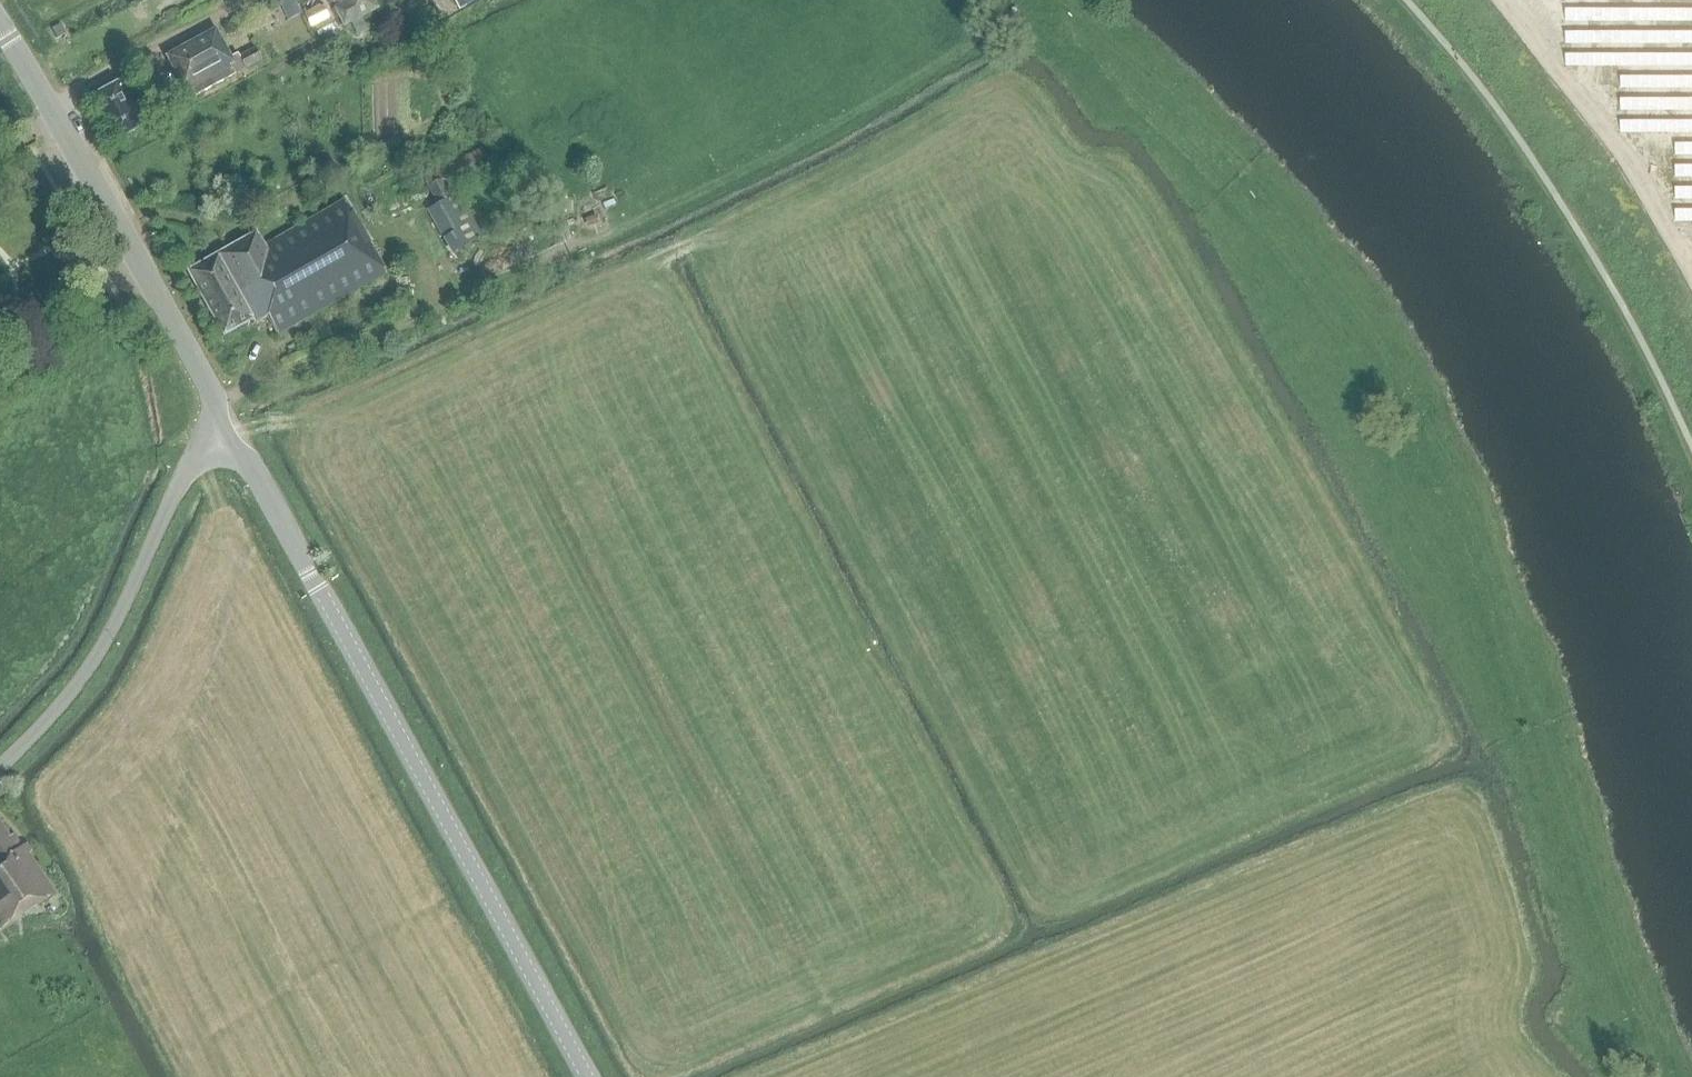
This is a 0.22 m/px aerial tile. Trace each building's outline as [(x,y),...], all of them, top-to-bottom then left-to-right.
[(333,10),(336,9),(343,26),(351,23),(356,34),(368,28),(363,17),(379,10),(374,0),(328,0),(333,10)] [(231,56),(216,28),(165,56),(185,93),(188,92),(192,98),(261,61),(255,48),(240,57),(238,53),(231,56)] [(91,96),(116,143),(150,124),(131,79),(119,85),(118,82),(91,96)] [(453,183),(489,165),(481,148),(439,167),(436,169),(439,176),(425,183),(436,202),(426,209),(442,241),(445,247),(434,253),(438,258),(449,252),(450,255),(482,235),(453,183)] [(268,319),(278,337),(387,276),(345,201),(264,247),(257,234),(220,255),(220,253),(187,272),(224,337),(253,320),(256,326),(268,319)] [(55,893),(14,834),(9,838),(0,822),(0,931),(55,893)]
